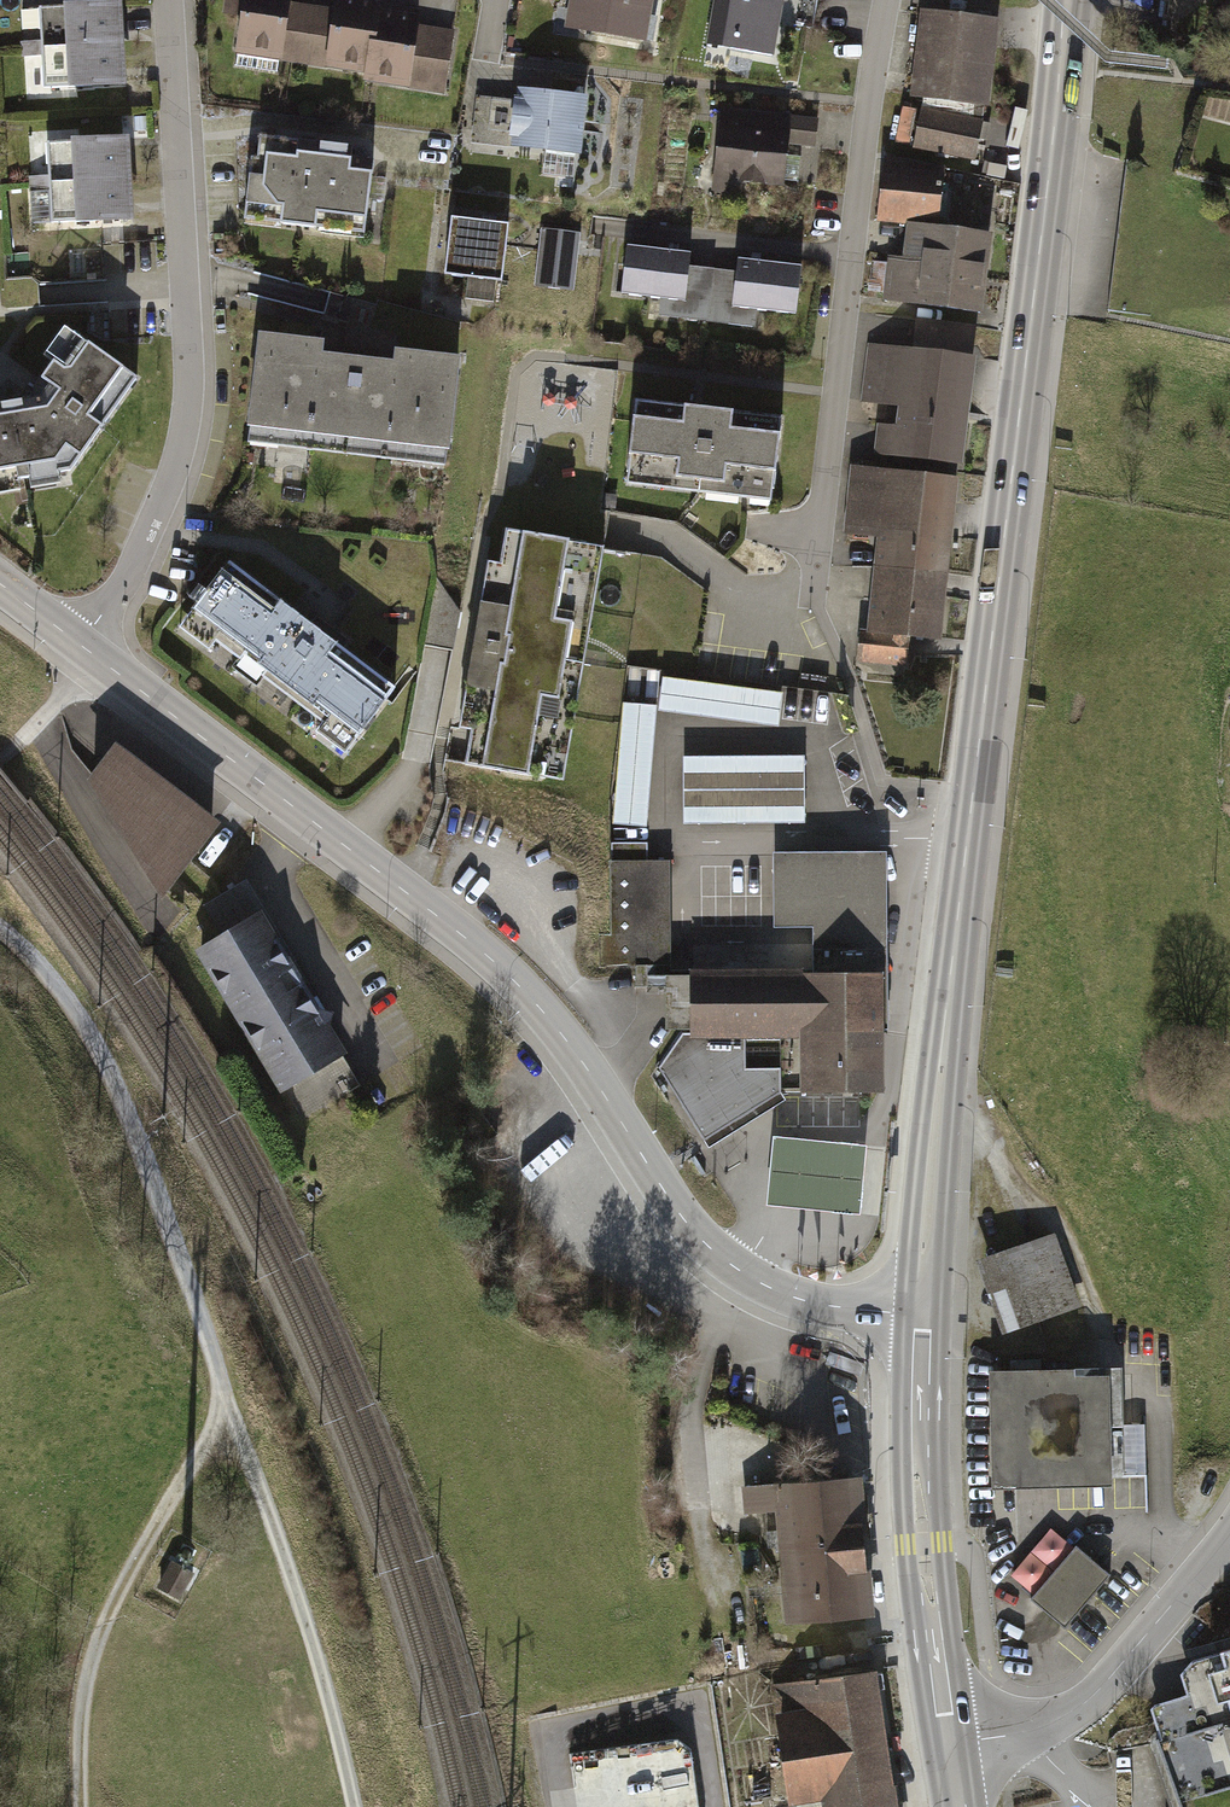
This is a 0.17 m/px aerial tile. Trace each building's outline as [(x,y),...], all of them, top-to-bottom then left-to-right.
[(277,73),(288,0),(246,0),(236,66),(277,73)] [(379,4),(354,0),(337,0),(335,14),(300,8),(295,44),(331,49),(329,62),(369,68),(377,12),(379,4)] [(571,24),(642,36),(648,0),(575,0),(571,24)] [(714,38),(770,48),(779,0),(721,0),(714,38)] [(819,0),(797,0),(796,18),(819,19),(819,0)] [(116,3),(40,8),(42,47),(119,42),(116,3)] [(418,18),(377,12),(369,68),(368,76),(408,82),(411,66),(447,72),(452,35),(416,30),(418,18)] [(995,21),(924,12),(914,90),(925,91),(985,99),(995,21)] [(119,42),(42,47),(44,87),(121,82),(119,42)] [(976,159),(985,99),(925,91),(911,148),(976,159)] [(583,105),(520,96),(511,158),(573,167),(583,105)] [(792,122),(720,120),(718,188),(790,190),(792,122)] [(124,139),(47,144),(50,183),(126,178),(124,139)] [(369,166),(256,150),(245,224),(359,240),(369,166)] [(938,172),(888,168),(883,218),(908,222),(934,225),(938,172)] [(126,178),(50,183),(52,222),(129,218),(126,178)] [(934,225),(908,222),(903,260),(889,258),(883,299),(976,311),(987,232),(934,225)] [(504,230),(443,223),(435,286),(497,293),(504,230)] [(577,246),(542,241),(535,294),(570,299),(577,246)] [(797,280),(620,257),(614,301),(792,324),(797,280)] [(73,474),(140,379),(76,334),(37,389),(38,399),(0,405),(0,485),(73,474)] [(970,358),(872,345),(864,399),(893,403),(885,459),(955,468),(970,358)] [(451,375),(260,353),(248,458),(439,481),(451,375)] [(787,421),(642,405),(634,479),(779,494),(787,421)] [(953,484),(852,472),(845,528),(882,532),(869,640),(934,648),(953,484)] [(588,543),(506,529),(466,766),(547,779),(588,543)] [(394,697),(237,572),(184,638),(341,763),(394,697)] [(662,676),(657,707),(778,725),(782,693),(662,676)] [(657,707),(624,704),(615,820),(645,823),(657,707)] [(116,752),(96,777),(166,888),(213,827),(116,752)] [(803,758),(684,758),(684,822),(803,822),(803,758)] [(666,1033),(697,1032),(696,973),(672,972),(670,860),(648,860),(647,843),(612,843),(614,937),(608,937),(608,963),(637,963),(637,986),(665,986),(666,1033)] [(881,855),(786,856),(787,927),(814,927),(814,949),(882,948),(881,855)] [(255,913),(188,952),(271,1093),(338,1054),(255,913)] [(882,948),(814,949),(814,972),(880,971),(880,1029),(887,1029),(886,948),(882,948)] [(880,1029),(880,971),(814,972),(696,973),(697,1032),(697,1035),(745,1034),(746,1070),(780,1070),(780,1089),(881,1089),(880,1029)] [(746,1070),(745,1034),(697,1035),(686,1035),(661,1069),(704,1136),(780,1089),(780,1070),(746,1070)] [(865,1149),(777,1140),(771,1202),(858,1211),(865,1149)] [(1047,1240),(971,1261),(998,1360),(1075,1339),(1047,1240)] [(1104,1371),(993,1373),(994,1477),(1105,1476),(1104,1371)] [(856,1490),(773,1496),(783,1624),(866,1618),(861,1549),(856,1490)] [(1076,1551),(1027,1599),(1062,1631),(1109,1581),(1076,1551)] [(191,1569),(170,1559),(156,1587),(177,1598),(191,1569)] [(1229,1701),(1229,1702),(1229,1651),(1222,1654),(1227,1670),(1209,1675),(1217,1705),(1229,1701)] [(769,1687),(786,1806),(793,1806),(824,1802),(824,1806),(906,1806),(887,1670),(769,1687)] [(691,1751),(678,1741),(573,1755),(580,1806),(699,1806),(691,1751)]
